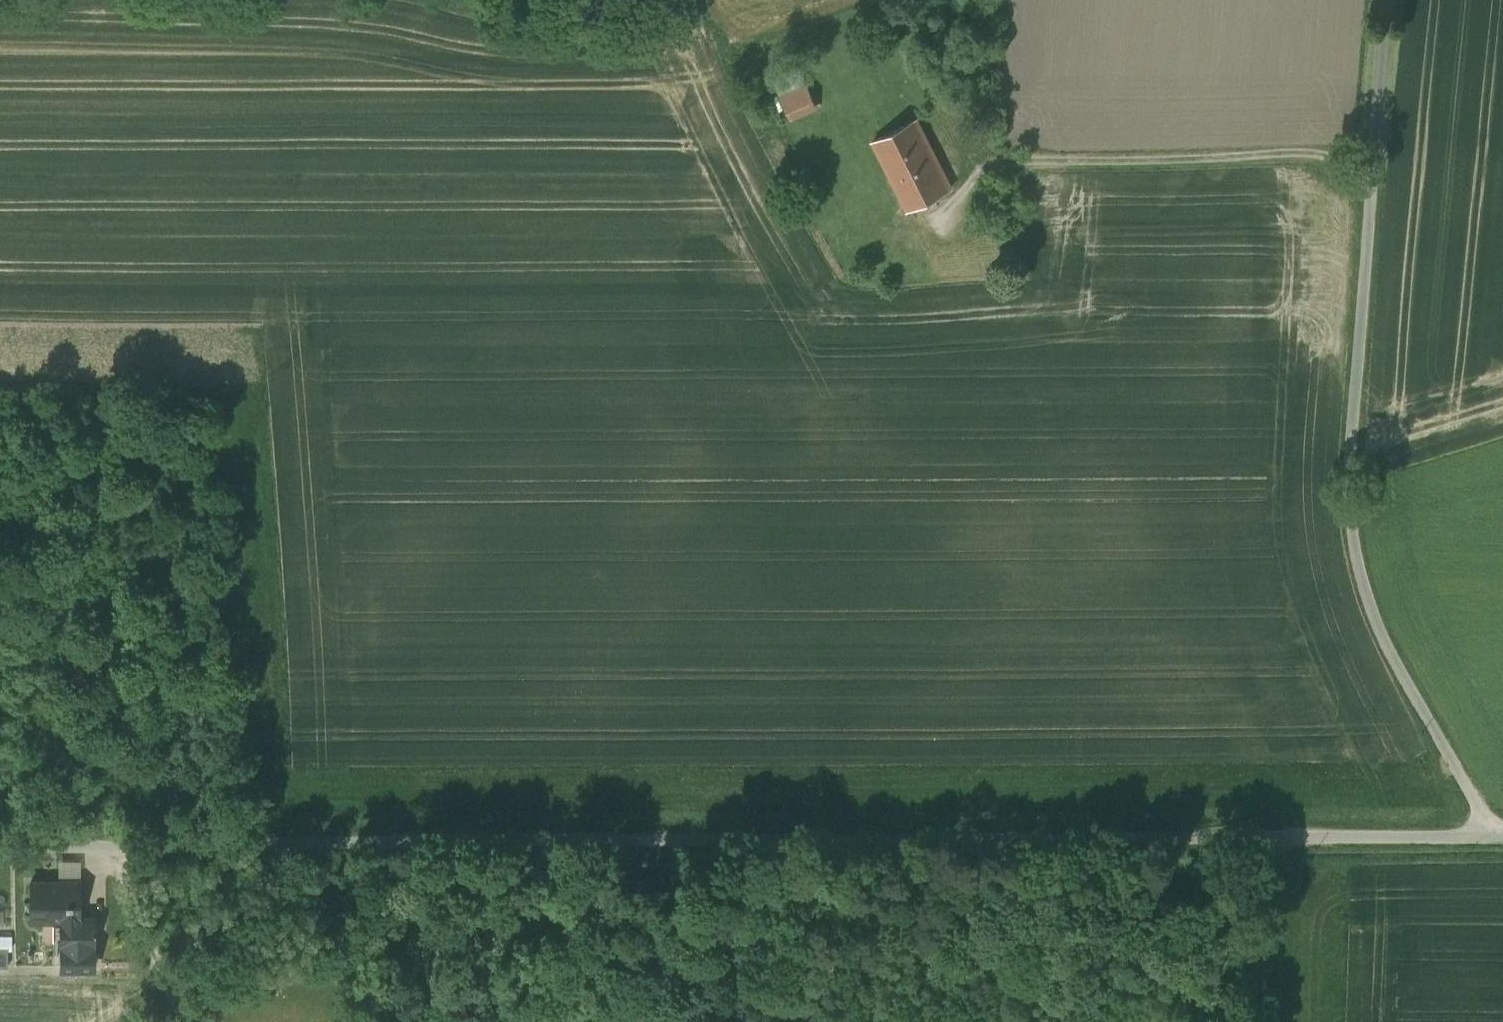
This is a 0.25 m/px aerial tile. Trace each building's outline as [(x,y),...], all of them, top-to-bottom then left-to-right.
[(806,81),(780,92),(788,109),(814,98),(806,81)] [(952,185),(918,117),(873,140),(908,208),(952,185)] [(78,879),(31,878),(31,917),(61,917),(76,917),(78,916),(78,879)] [(76,917),(61,917),(61,941),(76,940),(76,917)] [(61,941),(60,941),(60,965),(92,964),(92,940),(76,940),(61,941)]
